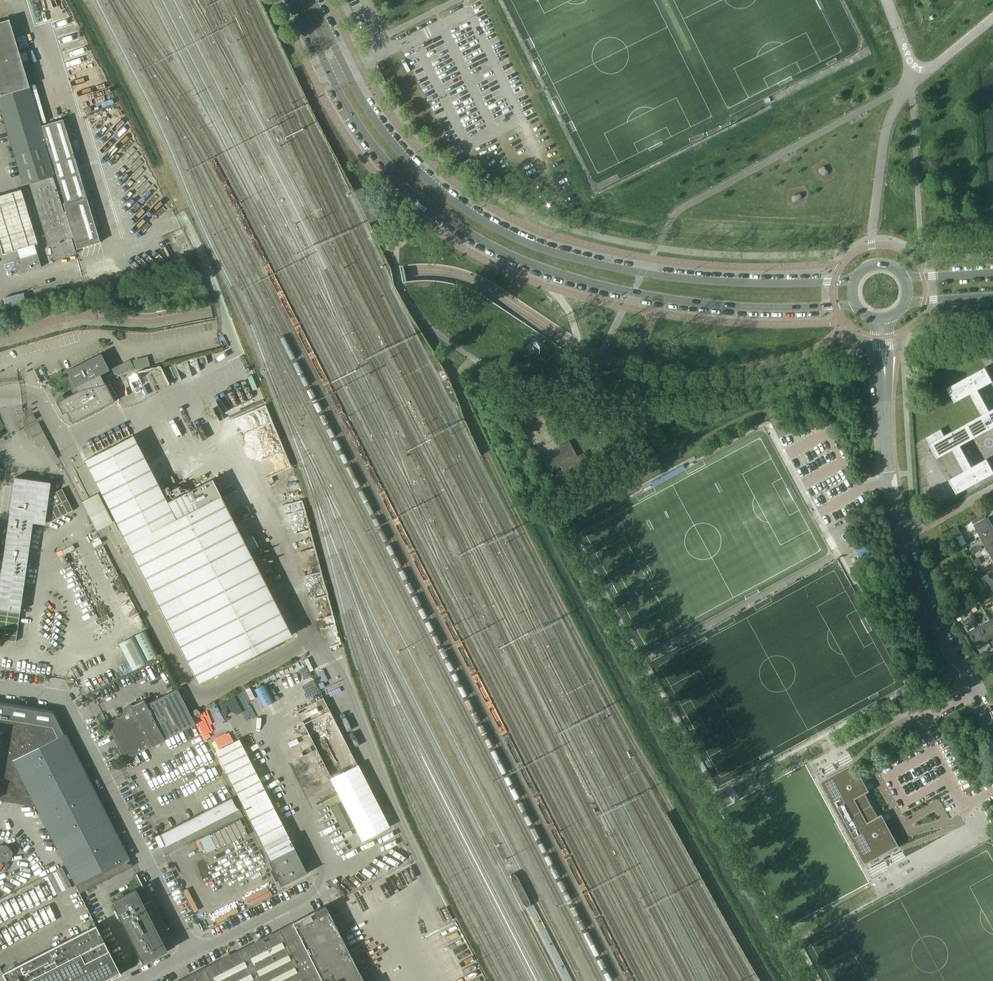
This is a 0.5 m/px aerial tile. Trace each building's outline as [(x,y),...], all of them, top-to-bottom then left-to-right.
[(41,126),(24,70),(19,54),(9,19),(0,22),(0,109),(11,145),(10,146),(9,146),(9,147),(8,148),(8,149),(8,150),(8,151),(9,151),(9,152),(10,153),(11,153),(11,154),(12,154),(13,154),(14,153),(14,154),(21,152),(30,182),(32,181),(33,183),(29,184),(44,233),(46,238),(48,245),(50,244),(55,260),(76,253),(74,250),(92,244),(100,242),(63,119),(41,126)] [(0,197),(0,247),(3,256),(37,245),(21,190),(0,197)] [(37,253),(13,260),(17,274),(41,267),(37,253)] [(23,293),(4,298),(5,304),(6,308),(26,303),(25,299),(23,293)] [(528,343),(525,348),(533,354),(536,349),(528,343)] [(62,415),(66,412),(72,423),(114,402),(105,384),(100,375),(109,370),(101,353),(66,371),(75,388),(76,387),(78,391),(56,402),(62,415)] [(149,356),(134,358),(135,368),(150,366),(149,356)] [(115,375),(135,369),(129,359),(111,369),(115,375)] [(945,436),(941,429),(926,437),(938,458),(953,450),(964,471),(949,479),(957,493),(992,474),(992,470),(987,459),(972,467),(960,446),(992,428),(992,409),(989,411),(978,390),(992,381),(992,375),(990,377),(985,367),(947,388),(955,402),(970,394),(982,415),(945,436)] [(33,414),(25,418),(28,423),(36,419),(33,414)] [(24,429),(29,438),(32,436),(37,445),(49,439),(39,421),(24,429)] [(133,436),(87,460),(85,461),(198,682),(291,634),(249,551),(258,546),(253,536),(243,540),(212,479),(167,502),(133,436)] [(552,475),(556,482),(581,468),(582,469),(583,468),(590,464),(584,453),(577,457),(569,441),(559,447),(562,454),(556,458),(555,457),(545,462),(551,474),(550,474),(551,476),(552,475)] [(33,517),(40,513),(45,524),(72,510),(62,489),(40,500),(37,493),(38,481),(14,478),(0,578),(0,639),(15,642),(33,517)] [(985,519),(982,514),(971,520),(974,524),(985,519)] [(988,517),(974,525),(980,536),(992,529),(992,525),(988,517)] [(958,526),(952,529),(956,536),(961,533),(958,526)] [(980,536),(986,547),(992,543),(992,529),(980,536)] [(979,557),(974,560),(977,566),(982,563),(979,557)] [(962,612),(956,616),(958,621),(965,617),(962,612)] [(979,625),(987,640),(992,636),(992,626),(990,620),(979,625)] [(969,631),(976,645),(987,640),(979,625),(969,631)] [(144,630),(135,635),(148,662),(158,657),(144,630)] [(119,643),(132,670),(146,663),(133,636),(119,643)] [(255,688),(264,707),(274,701),(266,683),(255,688)] [(125,715),(107,724),(125,760),(195,724),(177,688),(146,704),(144,699),(125,708),(124,713),(125,715)] [(388,827),(323,697),(296,711),(362,840),(388,827)] [(54,711),(0,702),(0,718),(63,729),(54,711)] [(94,790),(63,729),(0,718),(0,800),(35,806),(79,893),(101,882),(97,874),(117,864),(128,859),(128,858),(129,858),(94,790)] [(294,848),(293,848),(239,740),(216,752),(271,859),(268,861),(280,886),(280,887),(307,873),(307,872),(306,872),(294,848)] [(946,743),(937,748),(961,792),(970,787),(946,743)] [(892,796),(939,773),(931,756),(884,779),(892,796)] [(822,769),(814,773),(821,786),(825,784),(871,868),(899,853),(878,816),(866,793),(853,769),(849,762),(825,775),(822,769)] [(903,813),(924,802),(921,796),(900,807),(903,813)] [(220,817),(235,809),(236,810),(238,809),(237,807),(236,807),(231,797),(213,807),(219,818),(220,818),(220,817)] [(343,833),(350,830),(337,804),(330,807),(343,833)] [(202,826),(218,818),(218,819),(219,818),(213,807),(196,815),(202,826)] [(202,826),(196,815),(180,824),(186,836),(187,835),(186,834),(202,826)] [(242,820),(196,838),(202,853),(248,835),(242,820)] [(186,836),(180,824),(160,834),(165,844),(164,844),(165,846),(167,845),(166,844),(184,835),(185,836),(186,836)] [(7,862),(12,854),(8,845),(0,845),(0,861),(7,862)] [(128,859),(117,864),(121,872),(132,866),(128,859)] [(0,897),(0,952),(39,934),(38,931),(65,919),(54,894),(71,886),(63,869),(0,897)] [(511,881),(520,899),(522,903),(524,905),(526,906),(527,907),(526,906),(529,905),(529,906),(529,902),(528,900),(527,896),(520,882),(518,879),(516,876),(515,875),(512,873),(513,874),(510,875),(510,874),(510,878),(511,880),(511,881)] [(174,947),(150,901),(143,904),(135,889),(112,902),(143,963),(174,947)] [(325,906),(292,923),(322,980),(363,980),(325,906)] [(292,923),(177,980),(322,980),(292,923)] [(6,980),(107,980),(121,974),(96,925),(2,973),(6,980)] [(462,966),(469,980),(481,980),(472,961),(462,966)]
